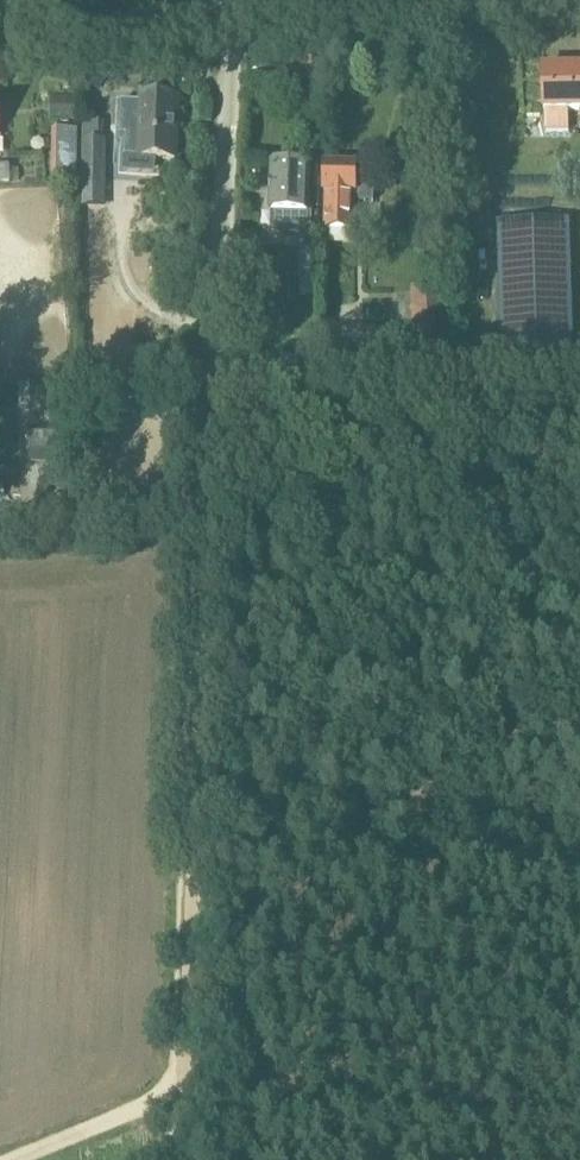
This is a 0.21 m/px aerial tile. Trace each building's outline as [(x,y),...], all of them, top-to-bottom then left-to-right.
[(570,111),(579,111),(579,69),(543,70),(543,111),(546,111),(545,133),(570,133),(570,111)] [(75,98),(49,98),(49,121),(74,121),(75,98)] [(140,100),(139,160),(176,161),(179,102),(140,100)] [(83,123),(82,141),(83,189),(105,189),(107,142),(103,142),(104,123),(83,123)] [(280,159),(280,164),(273,164),(272,212),(271,229),(285,233),(299,234),(302,232),(309,232),(310,215),(311,215),(313,167),(296,166),(296,159),(292,155),(285,155),(280,159)] [(10,167),(0,168),(0,185),(11,184),(10,167)] [(358,168),(326,167),(326,196),(327,196),(326,231),(355,232),(355,196),(359,196),(359,203),(374,203),(374,184),(358,184),(358,168)] [(573,365),(569,220),(499,222),(503,366),(573,365)] [(424,282),(446,282),(446,269),(424,269),(424,282)] [(428,288),(413,289),(414,344),(414,385),(448,385),(449,363),(446,363),(446,288),(428,288)] [(55,429),(29,429),(29,463),(60,464),(60,451),(77,451),(77,405),(55,405),(55,429)]
